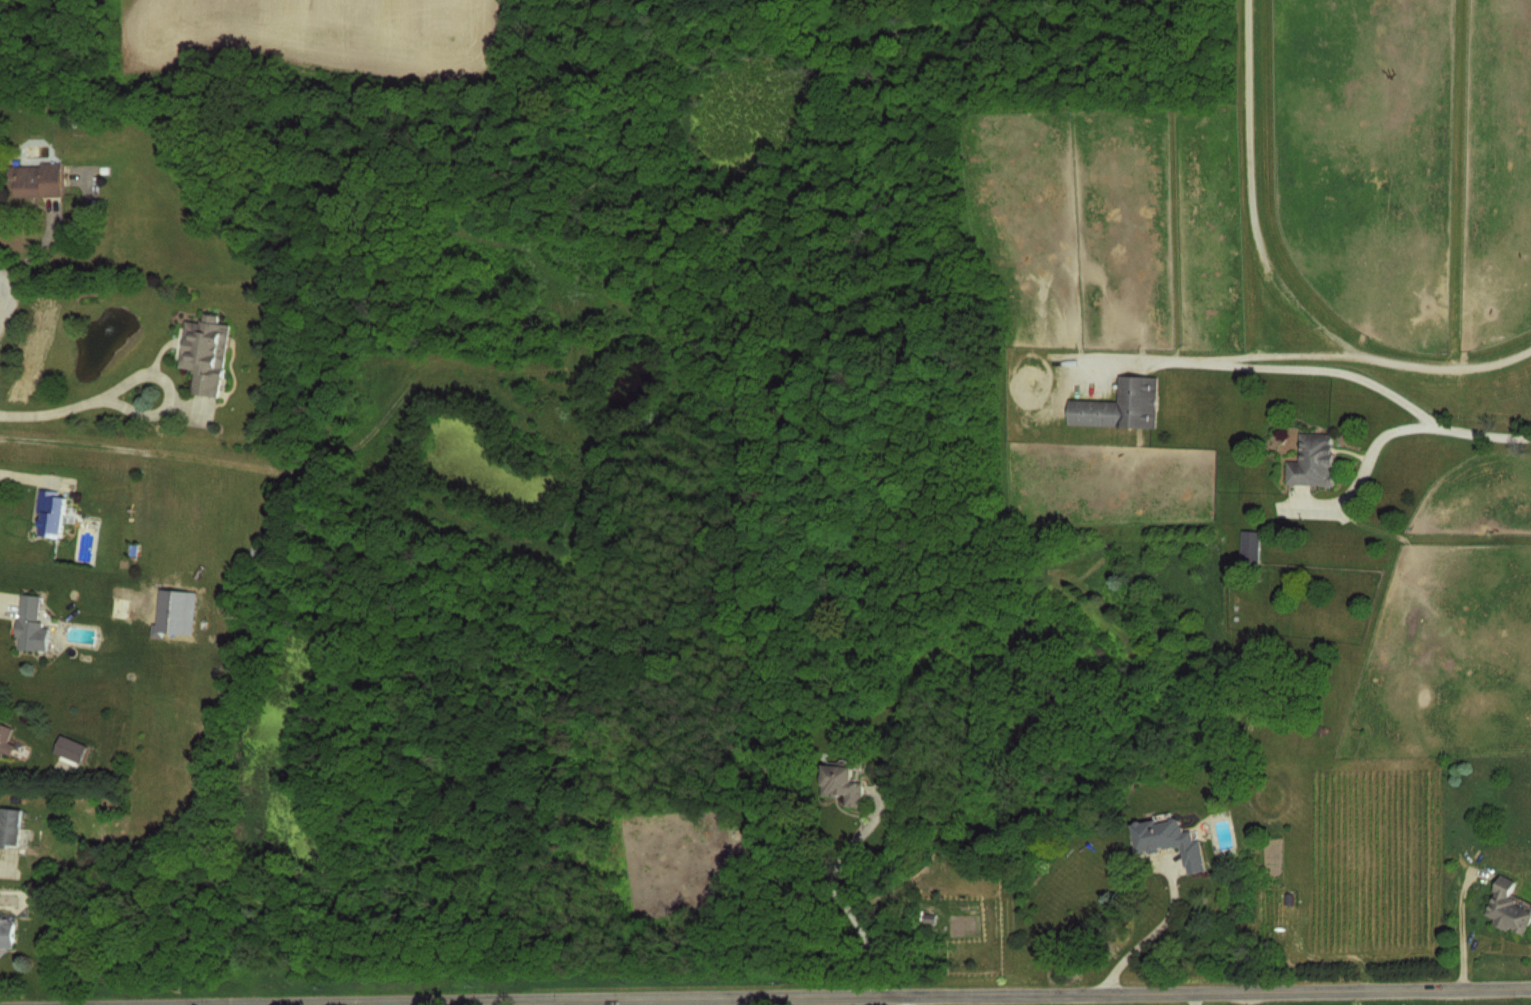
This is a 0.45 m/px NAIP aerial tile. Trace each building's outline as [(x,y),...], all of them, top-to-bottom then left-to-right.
[(63,163),(6,164),(7,198),(63,197),(63,163)] [(179,367),(194,368),(191,391),(220,395),(229,323),(218,322),(219,313),(204,311),(203,321),(185,319),(179,367)] [(1068,423),(1157,427),(1159,375),(1120,374),(1119,400),(1069,398),(1068,423)] [(1334,485),(1335,433),(1300,432),(1299,461),(1287,460),(1287,484),(1334,485)] [(64,535),(63,490),(37,490),(38,535),(64,535)] [(16,647),(48,650),(50,624),(38,623),(41,595),(21,593),(16,647)] [(7,760),(14,744),(7,741),(13,727),(0,722),(0,757),(7,760)] [(862,806),(863,781),(853,781),(853,765),(824,764),(823,794),(845,795),(845,805),(862,806)] [(19,847),(23,806),(2,804),(0,821),(0,846),(19,847)] [(1137,852),(1182,845),(1186,873),(1206,870),(1201,838),(1194,839),(1193,828),(1182,830),(1180,815),(1133,822),(1137,852)] [(1495,917),(1493,923),(1526,935),(1530,921),(1530,904),(1510,896),(1517,879),(1501,873),(1485,914),(1495,917)] [(12,947),(13,917),(0,917),(0,947),(12,947)]
